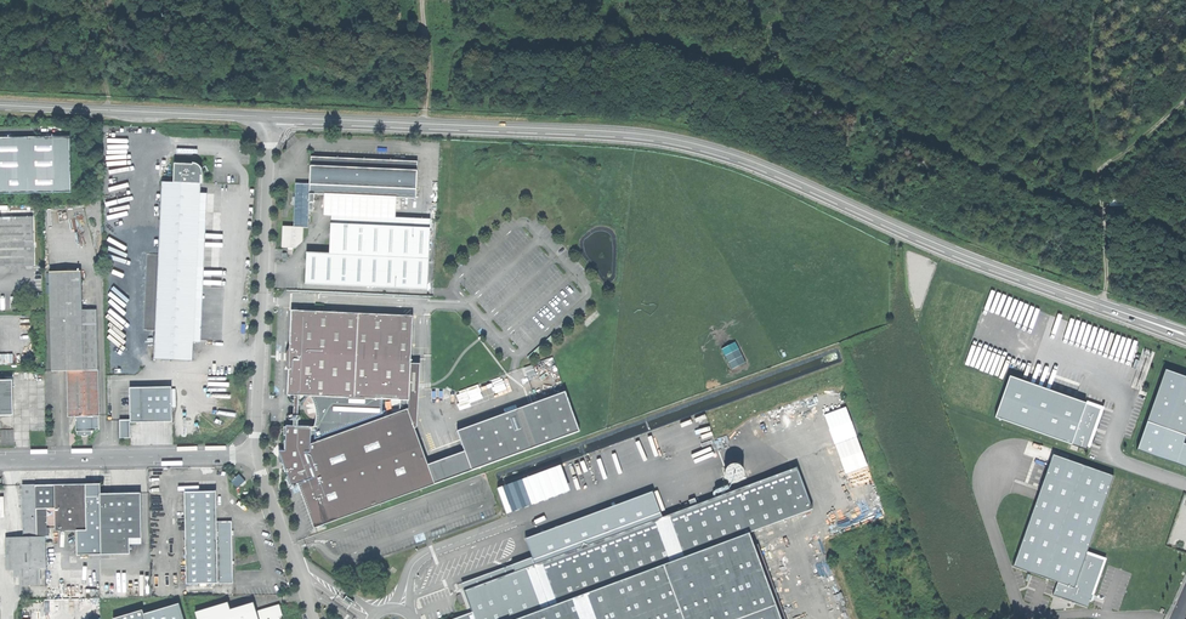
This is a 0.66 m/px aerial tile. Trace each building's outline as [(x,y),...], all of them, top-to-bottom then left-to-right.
[(70,136),(28,137),(29,192),(70,192),(70,136)] [(29,192),(28,137),(0,137),(0,192),(29,192)] [(416,160),(310,157),(310,172),(310,183),(309,194),(315,194),(361,196),(384,197),(415,197),(416,160)] [(173,164),(172,183),(198,184),(198,175),(201,176),(201,172),(199,166),(194,163),(190,163),(190,165),(173,164)] [(154,359),(193,360),(195,287),(198,193),(198,184),(172,183),(160,182),(154,359)] [(309,212),(309,194),(310,183),(296,183),(294,227),(304,227),(308,227),(309,212)] [(384,210),(384,197),(361,196),(361,198),(361,209),(384,210)] [(322,208),(361,209),(361,198),(323,197),(322,208)] [(33,264),(32,216),(0,216),(0,265),(33,264)] [(414,226),(331,223),(330,253),(306,252),(305,284),(427,288),(430,218),(414,218),(414,226)] [(303,240),(304,227),(294,227),(283,227),(282,246),(295,247),(303,240)] [(53,370),(68,370),(99,370),(98,308),(84,308),(84,271),(52,271),(53,370)] [(359,313),(292,310),(291,352),(288,352),(288,359),(291,359),(290,369),(289,394),(313,395),(356,397),(359,313)] [(413,315),(359,313),(356,397),(410,399),(411,362),(413,315)] [(14,363),(14,353),(0,353),(0,363),(14,363)] [(421,363),(411,362),(410,399),(409,407),(401,411),(415,427),(418,424),(421,363)] [(1148,421),(1185,434),(1185,376),(1166,369),(1148,421)] [(92,415),(99,415),(99,370),(68,370),(69,415),(76,415),(92,415)] [(1086,403),(1011,376),(996,417),(1071,444),(1086,403)] [(0,379),(0,414),(14,413),(14,379),(0,379)] [(171,386),(128,387),(129,419),(129,422),(171,421),(171,386)] [(458,429),(472,469),(579,429),(565,389),(458,429)] [(409,407),(410,399),(356,397),(313,395),(318,403),(320,423),(316,426),(288,425),(287,449),(281,458),(285,461),(293,485),(301,481),(317,525),(428,484),(429,464),(415,427),(401,411),(409,407)] [(1086,403),(1071,444),(1086,449),(1101,409),(1086,403)] [(92,435),(92,415),(76,415),(76,435),(84,435),(92,435)] [(129,437),(129,422),(129,419),(118,419),(118,437),(129,437)] [(1148,421),(1137,451),(1185,468),(1185,444),(1184,443),(1185,436),(1185,434),(1148,421)] [(463,452),(429,464),(428,484),(469,469),(463,452)] [(1054,454),(1015,564),(1059,580),(1075,585),(1087,552),(1114,475),(1054,454)] [(734,534),(735,537),(748,532),(812,509),(796,466),(751,482),(749,477),(733,483),(735,488),(585,543),(584,540),(580,541),(582,545),(463,589),(471,610),(447,618),(501,618),(734,534)] [(240,473),(232,481),(239,488),(247,480),(240,473)] [(513,511),(533,505),(532,483),(530,483),(537,481),(537,486),(539,486),(539,479),(537,479),(536,474),(535,474),(525,477),(530,477),(505,485),(513,511)] [(544,484),(547,493),(554,491),(550,482),(544,484)] [(100,484),(54,485),(55,529),(55,531),(76,531),(100,530),(100,493),(100,484)] [(22,485),(23,539),(45,538),(45,529),(55,529),(54,485),(22,485)] [(185,583),(216,583),(215,520),(215,490),(197,490),(184,490),(185,583)] [(117,493),(100,493),(100,530),(101,555),(131,554),(130,538),(143,538),(142,492),(117,493)] [(231,520),(215,520),(216,583),(232,582),(231,520)] [(101,555),(100,530),(76,531),(77,555),(101,555)] [(748,532),(735,537),(510,618),(780,618),(753,546),(748,532)] [(735,537),(734,534),(501,618),(510,618),(735,537)] [(15,539),(5,539),(6,569),(13,569),(24,569),(36,569),(53,568),(53,553),(52,538),(45,538),(23,539),(15,539)] [(753,546),(780,618),(784,618),(757,545),(753,546)] [(1075,585),(1059,580),(1053,594),(1088,606),(1105,558),(1087,552),(1075,585)] [(60,553),(53,553),(53,568),(61,568),(60,553)] [(13,577),(24,577),(24,569),(13,569),(13,577)] [(36,585),(36,569),(24,569),(24,577),(24,585),(36,585)] [(279,607),(278,603),(255,611),(252,602),(229,609),(227,602),(194,612),(196,618),(242,618),(279,607)] [(179,604),(143,614),(145,618),(183,618),(179,604)] [(281,618),(279,618),(278,615),(281,614),(279,607),(242,618),(281,618)] [(143,614),(142,609),(112,618),(113,618),(145,618),(143,614)]
